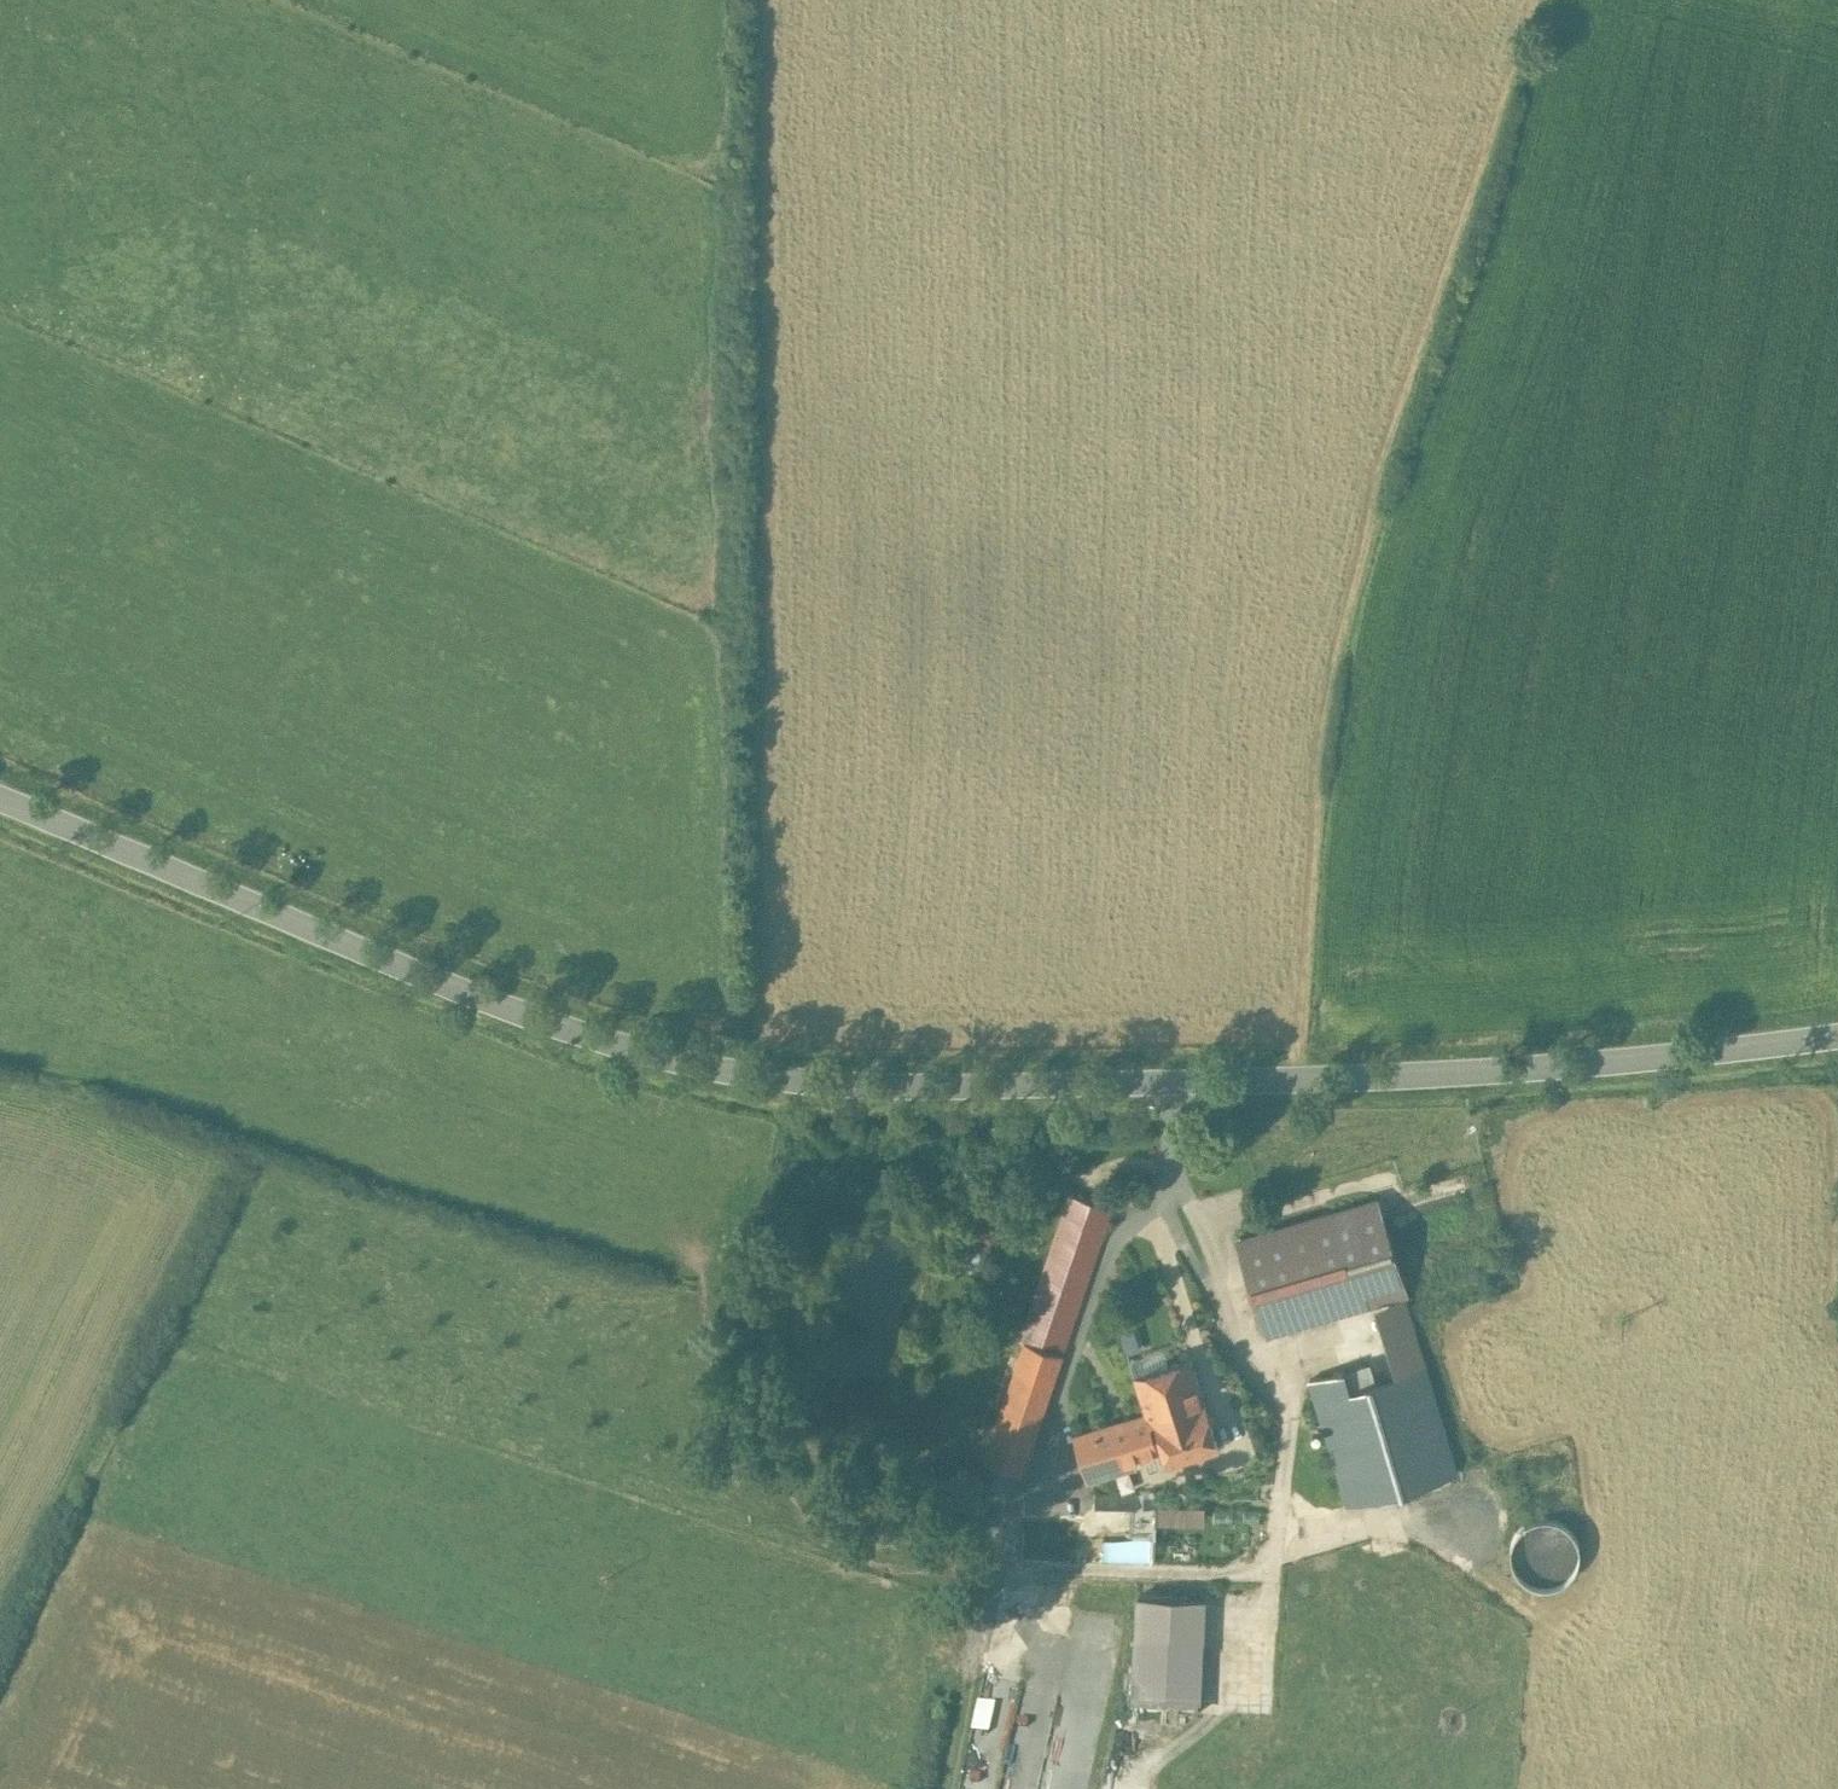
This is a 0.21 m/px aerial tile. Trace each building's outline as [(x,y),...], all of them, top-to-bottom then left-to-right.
[(1135,1180),(1132,1179),(1130,1180),(1128,1181),(1126,1182),(1124,1184),(1124,1186),(1124,1188),(1124,1191),(1125,1192),(1126,1194),(1128,1195),(1130,1196),(1132,1197),(1135,1196),(1136,1196),(1138,1194),(1139,1193),(1140,1191),(1141,1190),(1141,1188),(1141,1186),(1140,1183),(1138,1181),(1135,1180)] [(1119,1184),(1115,1183),(1112,1184),(1110,1185),(1108,1187),(1107,1190),(1106,1192),(1107,1195),(1108,1197),(1109,1199),(1112,1200),(1115,1201),(1117,1201),(1119,1200),(1121,1199),(1122,1197),(1123,1195),(1124,1192),(1123,1190),(1122,1188),(1121,1186),(1119,1184)] [(1070,1188),(1020,1335),(1025,1336),(985,1454),(1022,1467),(1112,1202),(1070,1188)] [(1377,1193),(1238,1234),(1267,1327),(1374,1297),(1403,1288),(1407,1287),(1377,1193)] [(981,1203),(977,1215),(1002,1222),(1005,1210),(981,1203)] [(973,1231),(997,1235),(999,1221),(975,1218),(973,1231)] [(1403,1288),(1374,1297),(1396,1370),(1425,1361),(1403,1288)] [(1120,1317),(1129,1341),(1142,1335),(1133,1312),(1120,1317)] [(1191,1347),(1134,1365),(1147,1403),(1076,1425),(1087,1463),(1163,1439),(1168,1453),(1219,1437),(1205,1391),(1191,1347)] [(1350,1383),(1316,1393),(1348,1502),(1457,1470),(1425,1361),(1396,1370),(1350,1383)] [(1344,1363),(1310,1373),(1316,1393),(1350,1383),(1344,1363)] [(1157,1499),(1024,1496),(1023,1557),(1155,1560),(1156,1525),(1156,1514),(1157,1499)] [(1181,1504),(1159,1503),(1158,1514),(1156,1514),(1156,1525),(1166,1525),(1166,1515),(1204,1516),(1205,1503),(1181,1502),(1181,1504)] [(1544,1516),(1538,1516),(1533,1518),(1529,1520),(1525,1522),(1522,1524),(1519,1528),(1516,1532),(1513,1537),(1512,1542),(1511,1546),(1510,1550),(1511,1555),(1512,1559),(1513,1563),(1516,1569),(1519,1573),(1522,1577),(1527,1580),(1531,1582),(1537,1584),(1545,1585),(1553,1584),(1557,1583),(1560,1582),(1564,1579),(1568,1577),(1571,1573),(1575,1569),(1577,1563),(1579,1559),(1579,1556),(1580,1553),(1580,1549),(1580,1545),(1578,1540),(1577,1536),(1574,1531),(1570,1526),(1566,1522),(1562,1520),(1558,1518),(1550,1516),(1544,1516)] [(1203,1597),(1139,1594),(1135,1712),(1198,1714),(1203,1597)] [(978,1699),(973,1728),(991,1731),(996,1702),(978,1699)]
